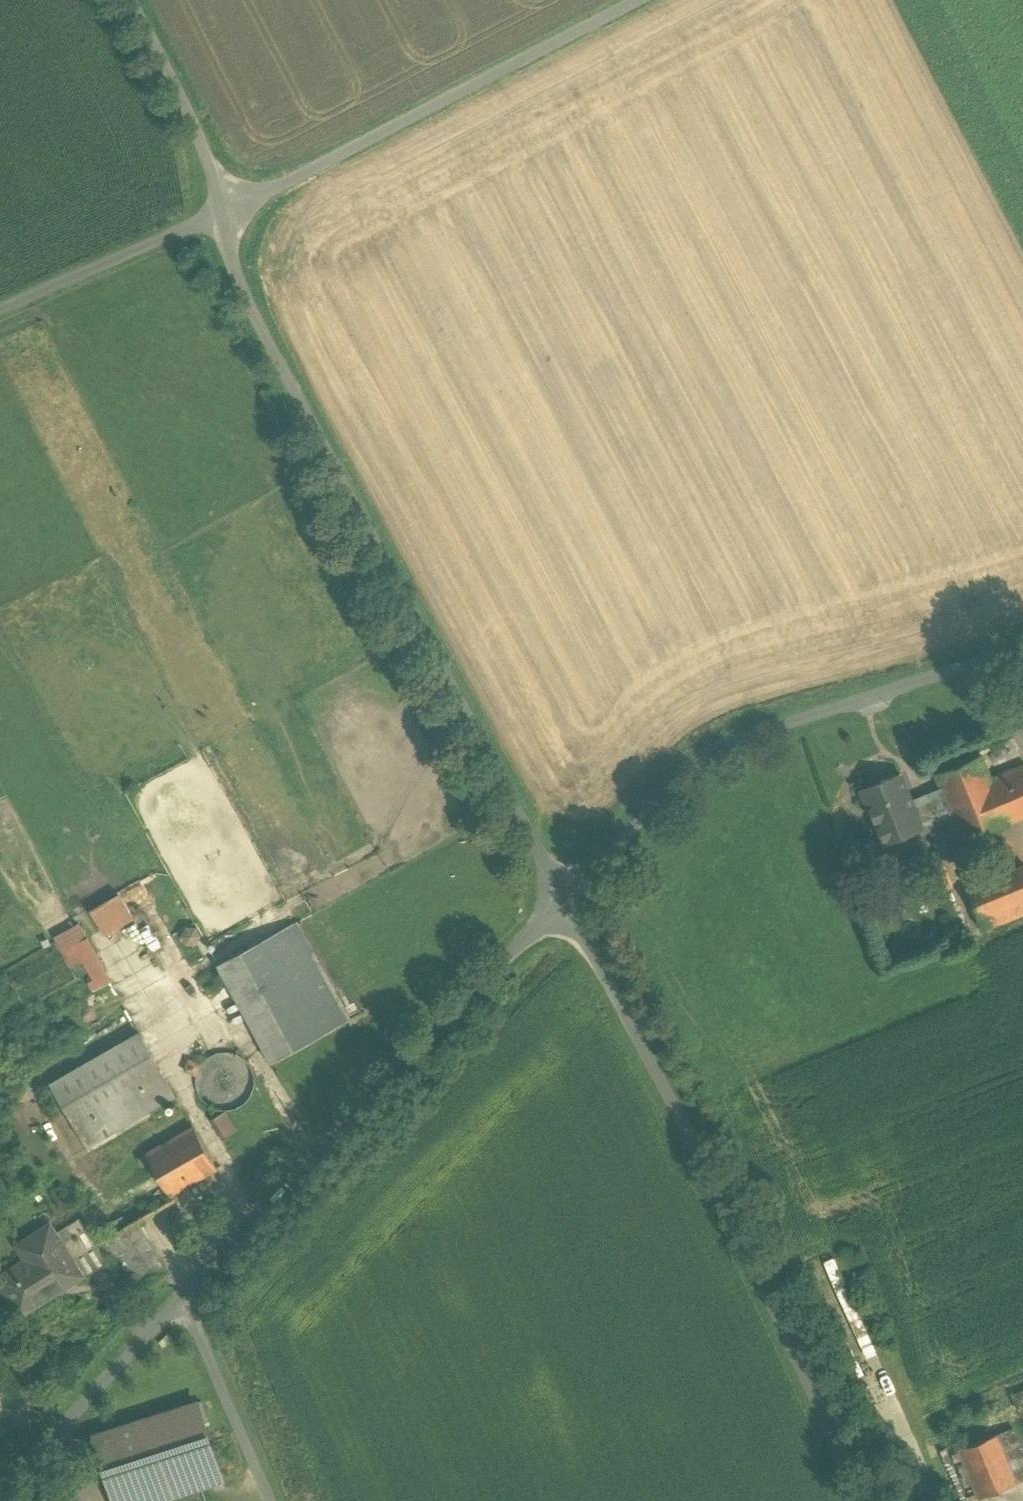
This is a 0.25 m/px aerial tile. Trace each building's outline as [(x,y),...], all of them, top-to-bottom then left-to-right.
[(1022,814),(1022,764),(987,776),(980,757),(932,774),(939,790),(951,824),(957,838),(1022,814)] [(927,832),(951,824),(939,790),(910,800),(900,769),(854,786),(873,841),(923,823),(927,832)] [(1022,912),(1022,865),(968,890),(985,928),(994,924),(1022,912)] [(101,937),(131,920),(117,895),(87,911),(101,937)] [(295,923),(219,964),(272,1062),(348,1020),(295,923)] [(105,977),(75,925),(52,937),(71,969),(82,963),(94,983),(105,977)] [(128,1126),(173,1097),(133,1031),(45,1084),(85,1151),(128,1126)] [(236,1055),(223,1052),(214,1054),(207,1058),(199,1069),(197,1078),(199,1090),(205,1098),(213,1104),(220,1106),(230,1106),(238,1102),(245,1096),(249,1090),(251,1081),(250,1073),(247,1064),(243,1061),(236,1055)] [(285,1154),(257,1107),(207,1137),(235,1184),(285,1154)] [(143,1154),(132,1134),(87,1158),(121,1221),(127,1217),(213,1171),(190,1129),(143,1154)] [(80,1217),(66,1226),(79,1248),(94,1239),(80,1217)] [(79,1248),(66,1226),(55,1233),(50,1225),(20,1245),(29,1260),(0,1278),(0,1280),(21,1313),(52,1293),(50,1290),(80,1271),(73,1260),(78,1256),(74,1251),(79,1248)] [(1013,1393),(1019,1410),(1022,1408),(1022,1390),(1013,1393)] [(95,1436),(116,1500),(154,1500),(222,1479),(197,1403),(95,1436)] [(959,1451),(981,1497),(1022,1478),(1022,1462),(1009,1429),(959,1451)]
